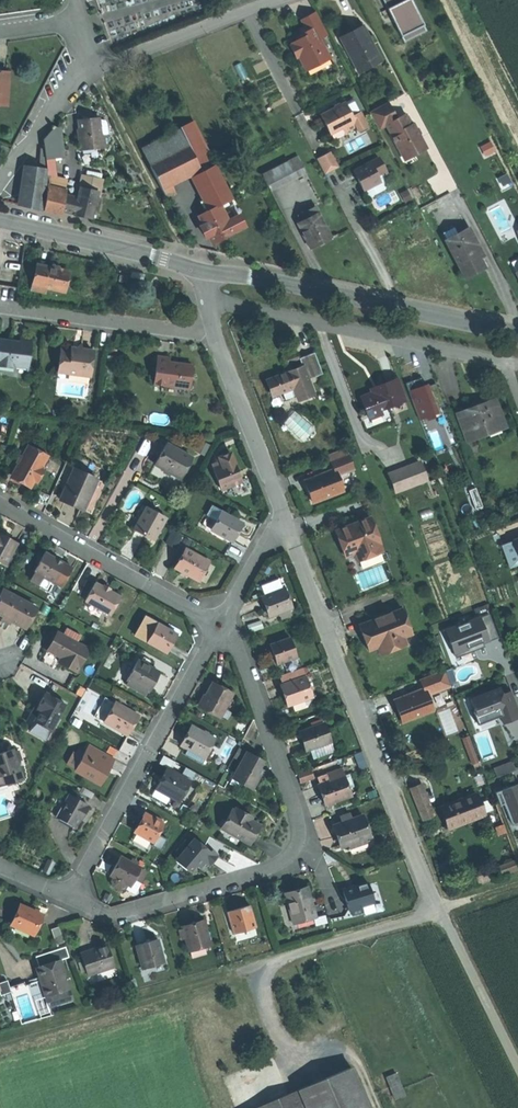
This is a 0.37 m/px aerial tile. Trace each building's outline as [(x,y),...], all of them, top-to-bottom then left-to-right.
[(405,40),(427,29),(413,0),(384,0),(405,40)] [(328,33),(316,10),(308,14),(302,18),(305,24),(299,28),(301,32),(296,35),(298,38),(295,39),(292,41),(293,44),(291,45),(296,56),(299,54),(307,69),(320,62),(319,59),(328,54),(320,37),(328,33)] [(339,36),(356,67),(377,56),(361,25),(350,30),(339,36)] [(319,59),(320,62),(330,57),(328,54),(319,59)] [(377,56),(356,67),(357,70),(379,59),(377,56)] [(0,72),(0,105),(8,105),(10,72),(0,72)] [(357,125),(354,126),(358,133),(366,128),(353,99),(346,102),(357,125)] [(371,110),(369,111),(379,129),(387,125),(403,155),(414,149),(416,154),(428,148),(420,134),(414,123),(412,124),(406,113),(397,118),(388,101),(371,110)] [(346,130),(354,126),(357,125),(346,102),(321,114),(331,133),(344,126),(346,130)] [(80,149),(109,146),(108,133),(101,134),(99,118),(99,116),(89,118),(79,119),(81,138),(79,138),(80,149)] [(106,119),(99,118),(101,134),(108,133),(109,133),(107,122),(106,119)] [(181,130),(189,147),(198,163),(211,157),(194,123),(181,130)] [(60,126),(55,126),(44,138),(47,158),(63,156),(60,127),(61,127),(60,126)] [(141,149),(150,166),(189,147),(181,130),(181,129),(141,149)] [(482,146),(487,155),(496,150),(491,141),(482,146)] [(160,187),(170,182),(190,172),(198,167),(199,167),(198,163),(189,147),(150,166),(160,187)] [(414,149),(403,155),(406,160),(416,154),(414,149)] [(317,158),(325,173),(339,166),(331,151),(317,158)] [(296,174),(306,169),(299,156),(289,161),(296,174)] [(198,163),(199,167),(212,161),(212,160),(211,157),(198,163)] [(386,170),(379,157),(354,170),(358,177),(357,178),(360,183),(364,190),(381,181),(377,174),(386,170)] [(212,161),(199,167),(203,173),(215,167),(212,161)] [(270,171),(277,184),(296,174),(289,161),(270,171)] [(19,204),(41,209),(47,172),(47,169),(25,167),(19,204)] [(198,167),(190,172),(192,176),(201,172),(198,167)] [(210,187),(222,181),(215,167),(203,173),(210,187)] [(86,177),(102,181),(104,173),(88,169),(86,177)] [(263,175),(269,188),(277,184),(270,171),(263,175)] [(209,209),(217,205),(201,172),(192,176),(209,209)] [(82,188),(99,192),(102,181),(86,177),(85,176),(82,188)] [(210,187),(218,204),(231,198),(222,181),(210,187)] [(160,187),(166,198),(175,194),(170,182),(160,187)] [(45,210),(63,215),(64,210),(67,195),(67,193),(48,188),(45,210)] [(79,199),(75,213),(75,214),(92,217),(95,205),(99,192),(82,188),(79,199)] [(67,195),(64,210),(75,213),(79,199),(67,195)] [(221,237),(231,232),(217,205),(209,209),(198,214),(203,223),(208,234),(212,242),(221,237)] [(303,211),(307,217),(318,211),(315,205),(303,211)] [(223,214),(232,232),(244,225),(238,214),(232,217),(227,211),(223,214)] [(318,211),(307,217),(297,222),(310,248),(320,242),(331,237),(318,211)] [(205,236),(208,234),(203,223),(200,225),(205,236)] [(442,233),(446,240),(457,234),(453,227),(442,233)] [(477,256),(482,253),(475,241),(469,228),(457,234),(446,240),(465,275),(482,266),(477,256)] [(51,267),(37,264),(33,284),(50,288),(63,290),(67,270),(51,267)] [(128,283),(129,277),(121,275),(119,282),(128,283)] [(49,293),(50,288),(33,284),(32,289),(49,293)] [(32,343),(20,341),(20,344),(16,343),(12,344),(7,344),(0,343),(0,368),(15,370),(15,367),(28,369),(32,343)] [(293,368),(288,370),(265,379),(270,391),(279,387),(281,391),(293,386),(295,394),(297,398),(313,392),(307,377),(322,372),(313,350),(298,356),(302,365),(293,368)] [(61,351),(59,371),(69,372),(68,375),(91,378),(94,353),(81,351),(81,354),(72,353),(61,351)] [(283,357),(288,370),(293,368),(289,359),(298,356),(297,352),(290,355),(283,357)] [(289,359),(293,368),(302,365),(298,356),(289,359)] [(171,360),(159,358),(155,386),(191,390),(194,367),(179,365),(170,364),(171,360)] [(426,417),(439,412),(437,407),(444,404),(435,382),(424,387),(420,377),(406,383),(420,419),(426,417)] [(373,387),(374,391),(381,409),(406,400),(398,378),(382,384),(373,387)] [(293,386),(281,391),(283,398),(295,394),(293,386)] [(382,412),(381,409),(374,391),(361,396),(369,417),(382,412)] [(503,426),(493,400),(474,408),(459,414),(469,440),(503,426)] [(302,437),(310,425),(302,419),(293,430),(302,437)] [(436,449),(444,447),(439,428),(432,430),(436,449)] [(164,470),(171,474),(181,480),(193,459),(168,444),(156,465),(164,470)] [(48,457),(29,446),(12,476),(22,481),(32,487),(34,482),(37,484),(44,471),(42,469),(48,457)] [(329,455),(331,460),(348,453),(346,448),(329,455)] [(331,460),(334,468),(337,474),(354,467),(348,453),(331,460)] [(234,462),(223,467),(214,470),(222,492),(243,483),(239,474),(234,462)] [(421,462),(410,466),(417,483),(428,478),(421,462)] [(417,483),(410,466),(390,474),(397,491),(417,483)] [(343,489),(337,474),(334,468),(304,481),(309,492),(312,501),(343,489)] [(84,512),(98,481),(74,470),(60,501),(71,506),(84,512)] [(246,492),(243,483),(222,492),(223,495),(233,491),(235,496),(246,492)] [(167,519),(147,508),(135,531),(144,536),(154,542),(167,519)] [(231,547),(233,543),(212,532),(223,513),(215,508),(202,531),(231,547)] [(212,532),(233,543),(238,534),(243,525),(223,513),(212,532)] [(381,542),(371,517),(336,531),(342,545),(346,556),(355,553),(358,561),(383,551),(380,543),(381,542)] [(182,536),(173,531),(167,544),(176,548),(182,536)] [(0,532),(0,564),(5,567),(17,544),(9,540),(9,541),(6,540),(4,538),(6,535),(0,532)] [(513,539),(504,542),(513,564),(517,562),(517,551),(513,539)] [(208,562),(186,550),(175,570),(197,582),(203,572),(208,562)] [(59,561),(45,554),(35,573),(36,573),(53,583),(63,588),(73,569),(59,561)] [(384,565),(358,574),(363,588),(389,579),(384,565)] [(36,573),(31,582),(48,591),(53,583),(36,573)] [(80,595),(87,599),(95,585),(88,581),(80,595)] [(108,590),(95,584),(95,585),(87,599),(85,602),(109,614),(118,596),(108,590)] [(271,618),(282,614),(289,611),(293,610),(285,590),(263,598),(267,609),(271,618)] [(0,600),(0,616),(4,618),(12,623),(25,630),(37,610),(4,592),(4,593),(0,600)] [(405,638),(414,634),(403,609),(361,626),(365,637),(371,651),(379,648),(382,656),(408,645),(405,638)] [(459,623),(444,629),(449,642),(451,641),(456,654),(470,649),(469,647),(483,641),(484,643),(485,642),(500,637),(490,613),(460,624),(459,623)] [(147,641),(157,622),(145,616),(135,635),(147,641)] [(178,633),(157,622),(147,641),(168,652),(173,643),(178,633)] [(264,629),(262,622),(248,626),(251,634),(264,629)] [(418,632),(414,634),(405,638),(408,645),(409,649),(423,643),(418,632)] [(89,651),(58,633),(47,651),(61,659),(58,664),(67,669),(76,674),(89,651)] [(298,659),(291,640),(271,647),(275,658),(278,666),(298,659)] [(486,646),(485,642),(484,643),(483,641),(469,647),(470,649),(456,654),(457,657),(486,646)] [(138,662),(127,681),(150,694),(154,685),(160,674),(138,662)] [(302,668),(281,676),(285,687),(306,679),(302,668)] [(426,690),(428,695),(453,686),(446,670),(422,680),(426,690)] [(306,679),(285,687),(283,687),(287,698),(290,707),(313,699),(306,679)] [(150,694),(127,681),(125,686),(147,698),(150,694)] [(232,697),(213,687),(206,698),(201,708),(220,719),(232,697)] [(471,698),(476,710),(474,710),(478,722),(496,715),(495,712),(500,710),(502,715),(505,722),(517,717),(517,703),(513,689),(503,693),(501,687),(471,698)] [(435,711),(428,695),(426,690),(396,703),(400,714),(404,723),(435,711)] [(40,704),(36,711),(41,713),(35,724),(51,732),(65,706),(45,695),(40,704)] [(95,716),(104,721),(115,701),(106,696),(95,716)] [(115,701),(104,721),(128,734),(134,724),(139,714),(115,701)] [(41,713),(36,711),(35,710),(27,725),(33,728),(35,724),(41,713)] [(479,724),(502,715),(500,710),(495,712),(496,715),(478,722),(479,724)] [(325,723),(304,730),(306,736),(303,738),(305,743),(307,749),(320,745),(331,740),(325,723)] [(51,732),(35,724),(33,728),(30,733),(45,742),(51,732)] [(181,746),(186,749),(205,759),(210,750),(216,737),(193,725),(187,736),(181,746)] [(335,749),(331,740),(320,745),(323,754),(335,749)] [(90,744),(84,755),(77,769),(102,783),(109,770),(106,769),(107,766),(112,756),(90,744)] [(205,759),(186,749),(183,755),(205,766),(213,752),(210,750),(205,759)] [(14,750),(0,755),(0,778),(2,777),(5,787),(24,781),(14,750)] [(77,769),(84,755),(76,751),(68,764),(77,769)] [(246,783),(244,786),(252,790),(263,771),(260,770),(263,766),(260,765),(257,763),(259,761),(248,755),(235,777),(246,783)] [(513,761),(496,768),(499,776),(517,769),(513,761)] [(158,787),(172,795),(180,800),(191,780),(168,767),(162,778),(157,786),(158,787)] [(329,776),(331,780),(343,775),(345,774),(343,767),(328,773),(329,776)] [(314,779),(311,770),(298,775),(301,784),(314,779)] [(343,775),(351,796),(357,793),(358,790),(352,775),(348,773),(345,774),(343,775)] [(331,780),(323,783),(319,784),(323,795),(327,804),(351,796),(343,775),(331,780)] [(241,791),(244,786),(246,783),(235,777),(231,786),(241,791)] [(497,791),(502,804),(506,803),(514,823),(517,821),(517,783),(497,791)] [(435,816),(423,785),(414,789),(425,819),(435,816)] [(168,802),(172,795),(158,787),(154,794),(168,802)] [(52,813),(58,816),(71,794),(65,790),(52,813)] [(71,794),(58,816),(78,827),(84,817),(90,805),(71,794)] [(486,814),(479,795),(459,803),(443,809),(450,828),(486,814)] [(225,828),(236,808),(233,807),(222,827),(225,828)] [(237,807),(236,808),(225,828),(251,843),(257,833),(262,823),(247,815),(248,813),(237,807)] [(165,823),(146,812),(140,822),(136,830),(155,841),(165,823)] [(341,818),(343,823),(352,820),(350,815),(341,818)] [(352,820),(343,823),(336,826),(340,837),(343,848),(348,846),(366,841),(371,839),(363,816),(352,820)] [(204,862),(211,854),(195,841),(177,863),(188,872),(191,868),(198,868),(201,866),(204,862)] [(366,841),(348,846),(350,850),(367,844),(366,841)] [(213,851),(211,854),(204,862),(211,868),(220,857),(213,851)] [(114,879),(127,886),(131,889),(141,870),(120,859),(115,869),(110,877),(114,879)] [(517,868),(517,859),(502,865),(505,873),(517,868)] [(49,862),(43,872),(48,875),(54,865),(49,862)] [(125,890),(127,886),(114,879),(112,882),(113,888),(120,892),(125,890)] [(353,909),(363,907),(374,903),(370,892),(373,891),(370,882),(355,887),(345,889),(351,910),(353,909)] [(287,893),(295,923),(319,917),(310,887),(298,890),(287,893)] [(327,902),(328,916),(344,914),(343,900),(327,902)] [(17,914),(14,921),(37,931),(46,911),(23,901),(17,914)] [(257,927),(251,905),(239,908),(229,911),(236,933),(257,927)] [(365,913),(363,907),(353,909),(355,916),(365,913)] [(184,929),(187,938),(190,947),(211,941),(204,920),(193,923),(184,926),(184,929)] [(37,931),(14,921),(11,927),(35,937),(37,931)] [(60,927),(52,930),(57,946),(65,943),(60,927)] [(182,939),(187,938),(184,929),(179,930),(182,939)] [(153,967),(165,963),(166,963),(159,938),(147,942),(137,945),(145,969),(153,967)] [(82,953),(90,977),(116,967),(108,944),(95,949),(82,953)] [(37,958),(40,969),(61,962),(70,959),(67,948),(37,958)] [(42,981),(47,998),(71,990),(61,962),(40,969),(38,970),(42,981)] [(168,971),(165,963),(153,967),(156,975),(168,971)] [(47,998),(49,1003),(72,995),(71,990),(47,998)] [(72,995),(49,1003),(51,1008),(74,1000),(72,995)] [(325,1107),(370,1107),(351,1066),(314,1082),(325,1107)] [(406,1093),(400,1081),(390,1086),(395,1097),(406,1093)] [(314,1082),(256,1107),(325,1107),(314,1082)]
